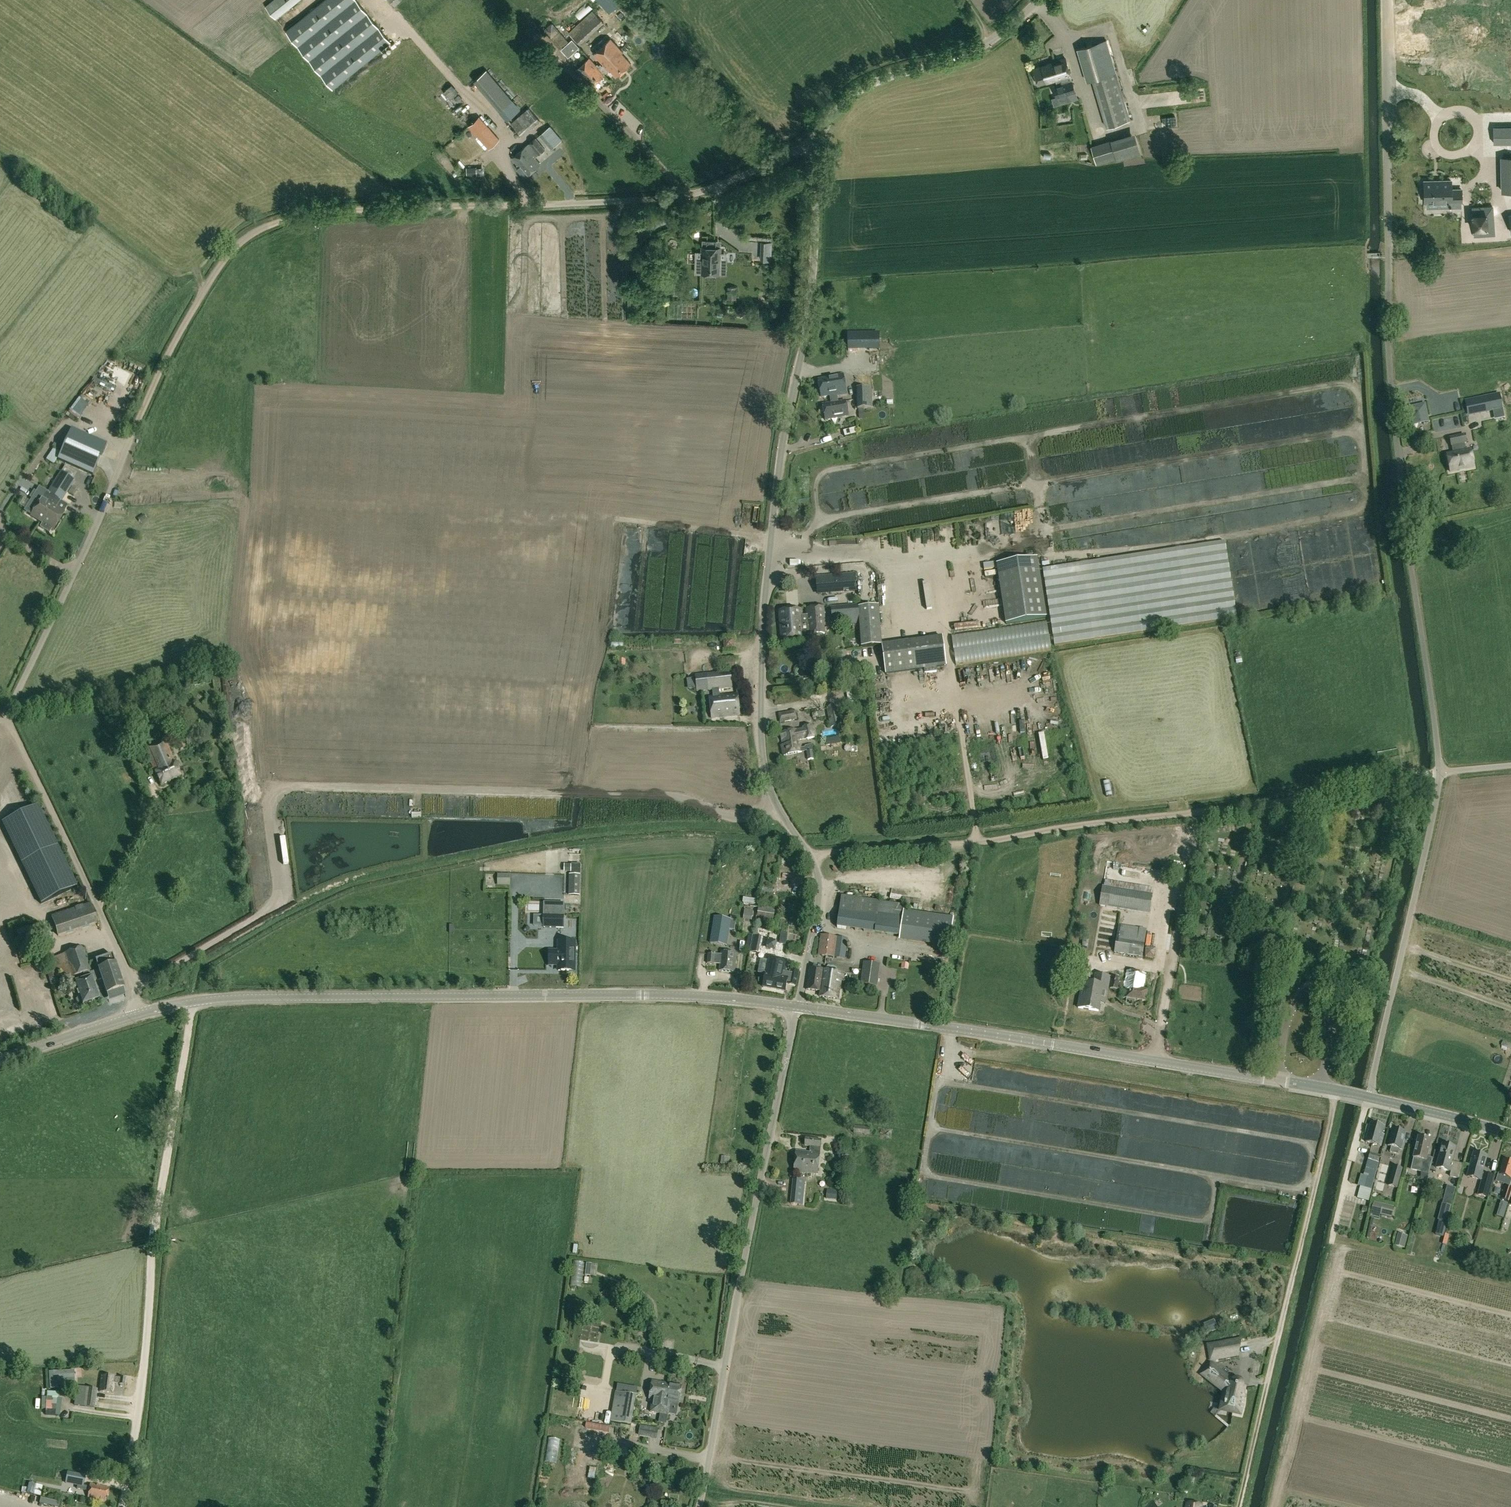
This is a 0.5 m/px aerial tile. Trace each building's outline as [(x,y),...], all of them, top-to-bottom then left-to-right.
[(298,0),(272,0),(266,6),(276,18),(298,0)] [(286,31),(333,89),(391,42),(357,0),(324,0),(286,31)] [(592,11),(568,33),(579,45),(603,23),(592,11)] [(568,41),(559,30),(552,36),(551,37),(561,47),(568,41)] [(601,64),(599,65),(598,63),(596,64),(589,57),(576,69),(592,86),(605,74),(604,73),(609,69),(610,70),(611,69),(616,76),(631,63),(622,52),(623,51),(611,38),(594,53),(604,64),(602,65),(601,64)] [(572,39),(567,44),(574,51),(579,47),(572,39)] [(1107,39),(1077,48),(1087,81),(1116,72),(1107,39)] [(1033,68),(1038,85),(1055,79),(1057,84),(1072,80),(1065,57),(1048,63),(1048,64),(1033,68)] [(512,99),(487,69),(474,80),(500,110),(512,99)] [(1117,72),(1092,80),(1106,127),(1131,120),(1117,72)] [(1056,96),(1056,98),(1076,92),(1073,80),(1072,80),(1057,84),(1053,86),(1056,96)] [(458,92),(451,84),(443,91),(450,99),(458,92)] [(1056,98),(1056,96),(1052,98),(1054,105),(1078,98),(1076,92),(1056,98)] [(529,107),(520,115),(511,123),(522,136),(541,121),(529,107)] [(500,139),(480,116),(468,126),(489,149),(500,139)] [(1493,125),(1494,141),(1510,141),(1510,124),(1493,125)] [(546,137),(554,130),(550,126),(547,128),(542,132),(546,137)] [(1134,132),(1111,140),(1116,157),(1117,159),(1140,152),(1134,132)] [(546,149),(536,137),(526,146),(535,156),(538,154),(539,154),(546,149)] [(1111,140),(1091,146),(1096,164),(1116,157),(1111,140)] [(541,164),(535,156),(526,146),(512,157),(519,166),(517,168),(524,177),(541,164)] [(1510,191),(1510,156),(1502,157),(1503,191),(1510,191)] [(1426,206),(1452,206),(1452,203),(1463,202),(1463,188),(1451,189),(1451,180),(1424,181),(1425,201),(1426,201),(1426,206)] [(1474,235),(1494,234),(1492,206),(1472,207),(1472,214),(1473,225),(1473,228),(1474,235)] [(643,229),(634,230),(635,240),(644,239),(643,229)] [(708,241),(707,247),(703,247),(702,273),(711,273),(712,241),(708,241)] [(712,241),(711,273),(726,274),(726,259),(722,259),(723,248),(716,247),(716,241),(712,241)] [(772,242),(762,242),(762,260),(771,260),(772,242)] [(757,255),(756,247),(746,248),(746,256),(757,255)] [(736,289),(728,289),(728,298),(736,298),(736,289)] [(859,335),(848,335),(849,352),(860,351),(859,335)] [(870,365),(871,355),(855,355),(855,364),(870,365)] [(834,379),(820,381),(823,400),(831,398),(833,405),(839,403),(838,397),(848,395),(844,376),(834,378),(834,379)] [(872,389),(858,390),(859,410),(872,409),(872,389)] [(1499,394),(1464,401),(1467,415),(1502,407),(1499,394)] [(88,404),(79,398),(71,409),(80,416),(88,404)] [(824,406),(827,421),(850,417),(847,402),(839,403),(833,405),(824,406)] [(1429,422),(1425,403),(1406,408),(1410,426),(1429,422)] [(72,430),(59,460),(92,475),(105,445),(72,430)] [(1474,466),(1471,450),(1467,451),(1465,443),(1467,442),(1465,434),(1450,437),(1452,445),(1453,445),(1455,453),(1447,455),(1451,471),(1474,466)] [(27,471),(23,477),(29,480),(32,474),(27,471)] [(47,492),(39,487),(24,511),(31,515),(31,516),(43,523),(41,527),(50,533),(52,529),(53,530),(63,513),(56,508),(60,501),(61,502),(74,481),(60,472),(47,492)] [(18,507),(22,502),(15,498),(12,503),(18,507)] [(1055,646),(1237,618),(1225,542),(1043,570),(1055,646)] [(994,543),(966,549),(967,554),(996,548),(994,543)] [(1047,618),(1038,558),(997,565),(1006,624),(1047,618)] [(855,573),(816,577),(817,595),(844,593),(844,591),(849,591),(849,593),(857,592),(855,573)] [(858,608),(861,647),(882,646),(879,606),(858,608)] [(824,626),(826,626),(824,608),(806,609),(807,622),(808,622),(810,635),(825,634),(824,626)] [(841,625),(840,608),(831,608),(832,625),(841,625)] [(779,612),(781,641),(805,639),(802,610),(779,612)] [(1047,621),(951,635),(956,665),(1051,651),(1047,621)] [(943,638),(917,641),(921,669),(946,666),(943,638)] [(695,676),(697,692),(732,688),(730,672),(695,676)] [(186,679),(188,687),(194,686),(195,688),(207,685),(204,674),(186,679)] [(737,695),(709,698),(711,719),(740,716),(737,695)] [(826,708),(831,728),(848,725),(845,711),(838,712),(837,706),(826,708)] [(780,724),(798,720),(796,711),(778,714),(780,724)] [(805,747),(802,748),(800,741),(815,737),(812,725),(803,728),(804,733),(798,734),(797,730),(780,734),(783,746),(781,746),(783,756),(802,752),(803,753),(806,752),(808,761),(814,759),(812,745),(805,746),(805,747)] [(175,763),(167,743),(145,751),(155,772),(161,786),(181,776),(175,763)] [(38,899),(41,904),(77,887),(76,886),(38,806),(2,823),(38,899)] [(903,868),(903,879),(916,880),(917,868),(903,868)] [(931,878),(930,868),(918,868),(918,879),(931,878)] [(581,875),(570,875),(570,895),(581,896),(581,875)] [(1102,886),(1099,906),(1150,914),(1153,894),(1102,886)] [(842,896),(840,911),(837,928),(875,933),(875,934),(899,937),(899,941),(950,948),(954,918),(904,911),(905,905),(879,902),(879,901),(842,896)] [(57,937),(98,923),(90,903),(50,917),(57,937)] [(776,909),(759,906),(757,917),(774,919),(776,909)] [(565,910),(544,909),(543,928),(564,928),(565,910)] [(729,931),(734,931),(736,922),(729,921),(727,930),(729,931)] [(39,936),(35,925),(17,932),(21,942),(39,936)] [(725,926),(715,925),(712,945),(722,946),(725,926)] [(781,932),(781,933),(779,943),(786,944),(788,933),(781,932)] [(848,939),(838,937),(821,935),(818,956),(835,958),(845,959),(848,939)] [(749,950),(760,951),(761,938),(751,937),(749,950)] [(1145,942),(1117,938),(1114,953),(1143,958),(1145,942)] [(767,949),(777,950),(778,942),(768,940),(767,949)] [(575,943),(562,942),(562,952),(559,952),(550,952),(550,956),(549,956),(549,961),(550,961),(550,966),(558,966),(558,971),(575,971),(575,943)] [(82,974),(89,971),(91,971),(83,947),(64,954),(72,977),(82,974)] [(721,955),(715,954),(708,954),(707,964),(714,964),(720,965),(719,971),(735,972),(737,954),(721,952),(721,955)] [(61,981),(72,977),(64,954),(54,958),(61,981)] [(115,964),(115,965),(112,956),(110,957),(95,962),(98,970),(101,980),(106,995),(124,989),(115,964)] [(769,958),(763,987),(785,992),(787,981),(789,981),(791,972),(784,971),(786,962),(769,958)] [(877,987),(881,965),(864,962),(861,984),(877,987)] [(824,970),(824,969),(811,967),(807,990),(820,992),(823,970),(824,970)] [(796,986),(799,971),(791,969),(791,972),(789,981),(789,984),(796,986)] [(59,984),(55,970),(47,973),(51,986),(59,984)] [(90,973),(89,971),(82,974),(84,980),(73,983),(81,1006),(99,999),(94,982),(101,980),(98,970),(90,973)] [(845,973),(824,970),(823,970),(820,992),(819,997),(839,1000),(842,980),(844,981),(845,973)] [(1126,971),(1125,982),(1120,981),(1120,978),(1112,977),(1109,989),(1118,990),(1118,989),(1124,990),(1123,999),(1147,1003),(1149,990),(1145,989),(1147,974),(1126,971)] [(1083,983),(1078,1008),(1097,1012),(1098,1003),(1101,989),(1109,991),(1111,977),(1095,974),(1093,984),(1083,983)] [(1342,986),(1340,996),(1346,997),(1358,999),(1360,989),(1342,986)] [(1370,1124),(1365,1142),(1381,1147),(1383,1137),(1381,1137),(1384,1128),(1370,1124)] [(870,1135),(871,1127),(854,1126),(853,1134),(870,1135)] [(878,1128),(878,1136),(890,1137),(891,1129),(878,1128)] [(1393,1130),(1388,1146),(1392,1147),(1390,1153),(1398,1155),(1399,1149),(1402,1150),(1404,1142),(1403,1141),(1405,1134),(1393,1130)] [(794,1172),(817,1174),(820,1154),(821,1140),(805,1138),(805,1147),(810,1147),(810,1153),(796,1151),(794,1172)] [(1429,1174),(1432,1159),(1426,1158),(1430,1141),(1418,1138),(1411,1170),(1429,1174)] [(1449,1146),(1442,1145),(1436,1169),(1451,1173),(1450,1177),(1459,1179),(1463,1165),(1452,1162),(1455,1148),(1453,1148),(1453,1147),(1449,1145),(1449,1146)] [(1381,1156),(1370,1153),(1368,1160),(1379,1163),(1381,1156)] [(1476,1154),(1474,1153),(1467,1178),(1481,1182),(1477,1196),(1488,1199),(1494,1177),(1482,1173),(1487,1157),(1480,1155),(1481,1154),(1476,1153),(1476,1154)] [(1379,1163),(1368,1160),(1364,1176),(1368,1177),(1365,1188),(1372,1190),(1379,1163)] [(1495,1182),(1509,1187),(1510,1181),(1510,1179),(1510,1178),(1510,1163),(1503,1161),(1499,1175),(1498,1175),(1495,1182)] [(1393,1166),(1388,1186),(1397,1189),(1403,1169),(1393,1166)] [(790,1204),(803,1206),(806,1181),(793,1179),(790,1204)] [(833,1197),(835,1187),(825,1186),(824,1196),(833,1197)] [(1447,1186),(1442,1204),(1451,1207),(1456,1188),(1447,1186)] [(1505,1187),(1501,1199),(1507,1201),(1510,1190),(1510,1189),(1505,1187)] [(1373,1202),(1369,1216),(1379,1218),(1380,1215),(1392,1218),(1394,1207),(1382,1204),(1373,1202)] [(1442,1204),(1437,1220),(1439,1221),(1447,1223),(1451,1207),(1442,1204)] [(1447,1223),(1439,1221),(1436,1235),(1443,1237),(1447,1223)] [(1399,1235),(1396,1247),(1405,1249),(1408,1238),(1399,1235)] [(1237,1354),(1235,1343),(1244,1341),(1244,1340),(1218,1345),(1213,1347),(1209,1349),(1209,1350),(1210,1350),(1216,1357),(1237,1354)] [(1243,1388),(1242,1388),(1240,1382),(1235,1381),(1234,1383),(1217,1370),(1213,1369),(1204,1372),(1204,1373),(1206,1377),(1210,1381),(1226,1393),(1225,1397),(1227,1397),(1226,1403),(1225,1403),(1224,1408),(1225,1409),(1226,1410),(1238,1412),(1240,1411),(1240,1410),(1243,1388)] [(48,1372),(50,1389),(59,1389),(58,1381),(66,1380),(66,1384),(75,1383),(74,1371),(48,1372)] [(118,1385),(125,1385),(126,1378),(120,1378),(115,1378),(115,1377),(101,1376),(99,1392),(113,1393),(114,1383),(119,1384),(118,1385)] [(668,1415),(670,1404),(678,1406),(678,1404),(679,1404),(681,1385),(652,1381),(649,1399),(653,1400),(651,1412),(668,1415)] [(79,1387),(72,1387),(71,1397),(75,1398),(74,1405),(85,1406),(85,1407),(95,1409),(98,1389),(87,1388),(87,1389),(79,1387)] [(616,1392),(610,1422),(631,1426),(637,1396),(616,1392)] [(639,1435),(650,1437),(652,1427),(640,1426),(639,1435)] [(540,1486),(548,1487),(556,1438),(547,1436),(544,1453),(550,1454),(549,1461),(544,1460),(540,1486)] [(76,1489),(89,1492),(88,1498),(106,1501),(108,1487),(90,1484),(90,1487),(84,1486),(85,1475),(67,1472),(65,1484),(77,1486),(76,1489)] [(21,1492),(40,1496),(43,1486),(29,1483),(27,1489),(22,1487),(21,1492)] [(36,1506),(51,1506),(52,1500),(38,1497),(36,1506)]
